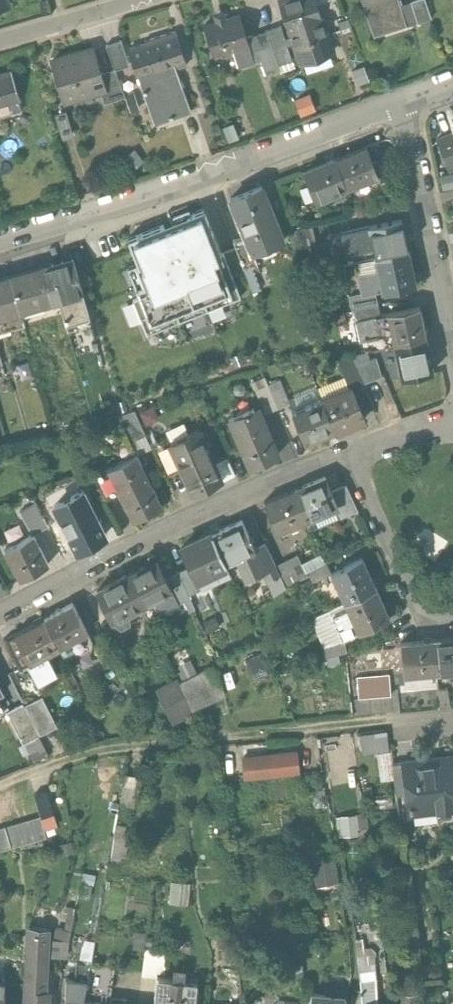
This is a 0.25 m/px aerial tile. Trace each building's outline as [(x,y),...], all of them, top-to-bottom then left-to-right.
[(280,4),(290,30),(291,30),(296,46),(327,36),(314,0),(291,0),(280,4)] [(374,37),(406,27),(397,0),(362,0),(374,37)] [(410,2),(417,23),(430,19),(424,0),(418,0),(410,2)] [(239,15),(204,26),(213,56),(233,50),(238,66),(253,61),(239,15)] [(264,31),(251,35),(265,75),(278,71),(264,31)] [(146,44),(129,49),(138,77),(154,125),(190,112),(176,69),(185,66),(175,32),(145,41),(146,44)] [(122,41),(106,46),(115,70),(129,66),(122,41)] [(92,47),(53,60),(66,100),(99,90),(105,88),(100,74),(92,47)] [(114,69),(100,74),(105,88),(99,90),(104,104),(125,97),(114,69)] [(0,75),(0,104),(1,104),(4,112),(21,107),(18,99),(19,99),(10,72),(0,75)] [(437,138),(449,169),(452,167),(452,132),(437,138)] [(366,146),(336,158),(347,188),(378,175),(366,146)] [(336,158),(306,170),(317,199),(347,188),(336,158)] [(261,187),(231,199),(245,234),(252,250),(253,250),(279,239),(273,223),(275,222),(261,187)] [(164,225),(128,239),(138,265),(136,266),(143,285),(135,289),(139,298),(132,300),(147,335),(240,297),(229,270),(223,254),(221,255),(203,209),(186,216),(188,220),(165,229),(164,225)] [(363,217),(340,221),(343,233),(365,228),(363,217)] [(401,220),(370,226),(376,258),(407,252),(401,220)] [(245,234),(233,239),(237,248),(243,265),(244,267),(257,262),(253,250),(252,250),(245,234)] [(237,248),(223,254),(229,270),(243,265),(237,248)] [(407,252),(376,258),(379,272),(383,290),(414,284),(407,252)] [(44,267),(11,276),(20,310),(59,298),(82,292),(73,259),(44,267)] [(379,272),(361,276),(365,293),(350,296),(353,309),(376,304),(373,292),(383,290),(379,272)] [(0,279),(0,326),(7,323),(5,314),(20,310),(11,276),(0,279)] [(82,292),(59,298),(69,330),(92,324),(82,292)] [(376,304),(353,309),(356,321),(378,315),(376,304)] [(418,307),(378,315),(356,321),(360,342),(392,334),(394,346),(425,339),(418,307)] [(425,339),(394,346),(401,378),(431,372),(425,339)] [(366,351),(350,355),(359,374),(366,372),(367,375),(373,373),(366,351)] [(359,374),(350,355),(335,354),(344,377),(350,389),(363,384),(359,374)] [(281,381),(268,386),(278,409),(290,404),(281,381)] [(278,409),(268,386),(256,391),(266,414),(278,409)] [(350,389),(322,401),(335,431),(364,419),(353,392),(351,388),(350,389)] [(322,401),(292,413),(305,443),(335,431),(322,401)] [(134,409),(117,415),(130,441),(146,433),(134,409)] [(252,409),(229,419),(250,467),(278,455),(265,424),(260,427),(252,409)] [(161,421),(147,427),(156,448),(170,442),(169,442),(171,441),(161,421)] [(171,441),(169,442),(170,442),(178,461),(179,461),(192,491),(221,479),(208,449),(208,448),(199,428),(171,441)] [(109,466),(107,467),(133,519),(161,505),(136,453),(109,466)] [(325,477),(294,490),(306,519),(336,507),(337,506),(330,491),(325,477)] [(346,484),(330,491),(337,506),(336,507),(340,518),(358,511),(346,484)] [(51,507),(42,490),(30,493),(35,503),(47,527),(48,528),(63,521),(55,506),(51,507)] [(294,490),(264,502),(276,531),(306,519),(294,490)] [(83,491),(55,506),(63,521),(77,549),(105,535),(83,491)] [(35,503),(19,511),(31,535),(33,534),(47,527),(35,503)] [(242,520),(212,534),(225,563),(237,558),(245,576),(262,569),(264,568),(254,546),(242,520)] [(31,535),(4,548),(19,578),(47,563),(33,534),(31,535)] [(212,534),(182,547),(195,576),(225,563),(212,534)] [(275,563),(265,541),(254,546),(264,568),(262,569),(273,593),(284,585),(275,563)] [(297,554),(275,563),(284,585),(306,574),(297,554)] [(362,557),(331,572),(345,600),(375,586),(362,557)] [(156,559),(127,573),(141,601),(152,596),(156,604),(165,607),(178,601),(171,587),(170,587),(165,576),(156,559)] [(326,562),(308,572),(313,583),(331,572),(326,562)] [(178,570),(165,576),(170,587),(171,587),(178,601),(189,596),(178,570)] [(127,573),(96,588),(111,617),(113,616),(121,623),(129,619),(128,609),(141,602),(141,601),(127,573)] [(198,582),(187,587),(196,605),(206,600),(198,582)] [(375,586),(345,600),(348,608),(333,615),(343,637),(389,615),(375,586)] [(73,602),(44,617),(58,645),(87,630),(73,602)] [(44,617),(3,638),(17,666),(58,645),(44,617)] [(432,637),(436,669),(452,667),(452,635),(432,637)] [(432,637),(400,640),(403,672),(436,669),(432,637)] [(344,638),(322,644),(325,656),(348,649),(344,638)] [(117,658),(108,639),(96,645),(105,664),(117,658)] [(213,662),(179,679),(192,705),(225,690),(213,662)] [(389,671),(356,673),(358,694),(390,692),(389,671)] [(177,675),(155,686),(171,719),(193,708),(179,679),(177,675)] [(448,684),(437,685),(439,702),(450,701),(448,684)] [(39,693),(23,701),(38,731),(55,722),(39,693)] [(23,701),(22,699),(6,708),(23,740),(39,732),(38,731),(23,701)] [(295,747),(244,751),(246,772),(297,768),(295,747)] [(413,757),(416,782),(406,784),(407,790),(409,810),(413,809),(412,808),(415,808),(414,803),(435,801),(436,810),(441,814),(450,813),(452,808),(452,790),(449,753),(413,757)] [(413,757),(391,760),(395,791),(407,790),(406,784),(416,782),(413,757)] [(342,809),(343,830),(363,829),(362,808),(342,809)] [(312,856),(315,881),(339,877),(336,854),(312,856)] [(187,901),(190,879),(170,878),(168,899),(187,901)] [(47,927),(30,926),(27,957),(46,959),(47,927)] [(71,928),(59,927),(59,938),(69,939),(71,928)] [(89,935),(87,954),(98,955),(100,936),(89,935)] [(59,938),(53,937),(51,955),(66,956),(69,939),(59,938)] [(145,948),(142,976),(156,978),(156,974),(163,974),(166,950),(145,948)] [(46,959),(27,957),(26,970),(26,989),(44,990),(46,959)] [(371,978),(365,979),(364,957),(357,957),(360,978),(360,988),(376,987),(375,972),(371,973),(371,978)] [(90,964),(78,962),(75,980),(87,982),(90,964)] [(113,967),(93,965),(91,982),(111,984),(113,967)] [(158,977),(155,1003),(195,1003),(197,981),(158,977)] [(66,979),(65,1003),(82,1003),(87,982),(75,980),(66,979)] [(416,983),(402,984),(402,992),(417,991),(416,983)] [(336,985),(324,985),(325,994),(335,995),(336,985)] [(376,987),(360,988),(360,992),(361,1003),(378,1003),(376,987)] [(26,989),(25,1003),(47,1003),(48,991),(44,990),(26,989)] [(402,992),(402,1000),(403,1003),(417,1003),(417,991),(402,992)] [(353,992),(351,998),(352,1003),(361,1003),(360,992),(353,992)] [(311,993),(309,1003),(344,1003),(345,996),(335,995),(325,994),(311,993)] [(241,995),(242,1003),(254,1003),(254,994),(241,995)]
